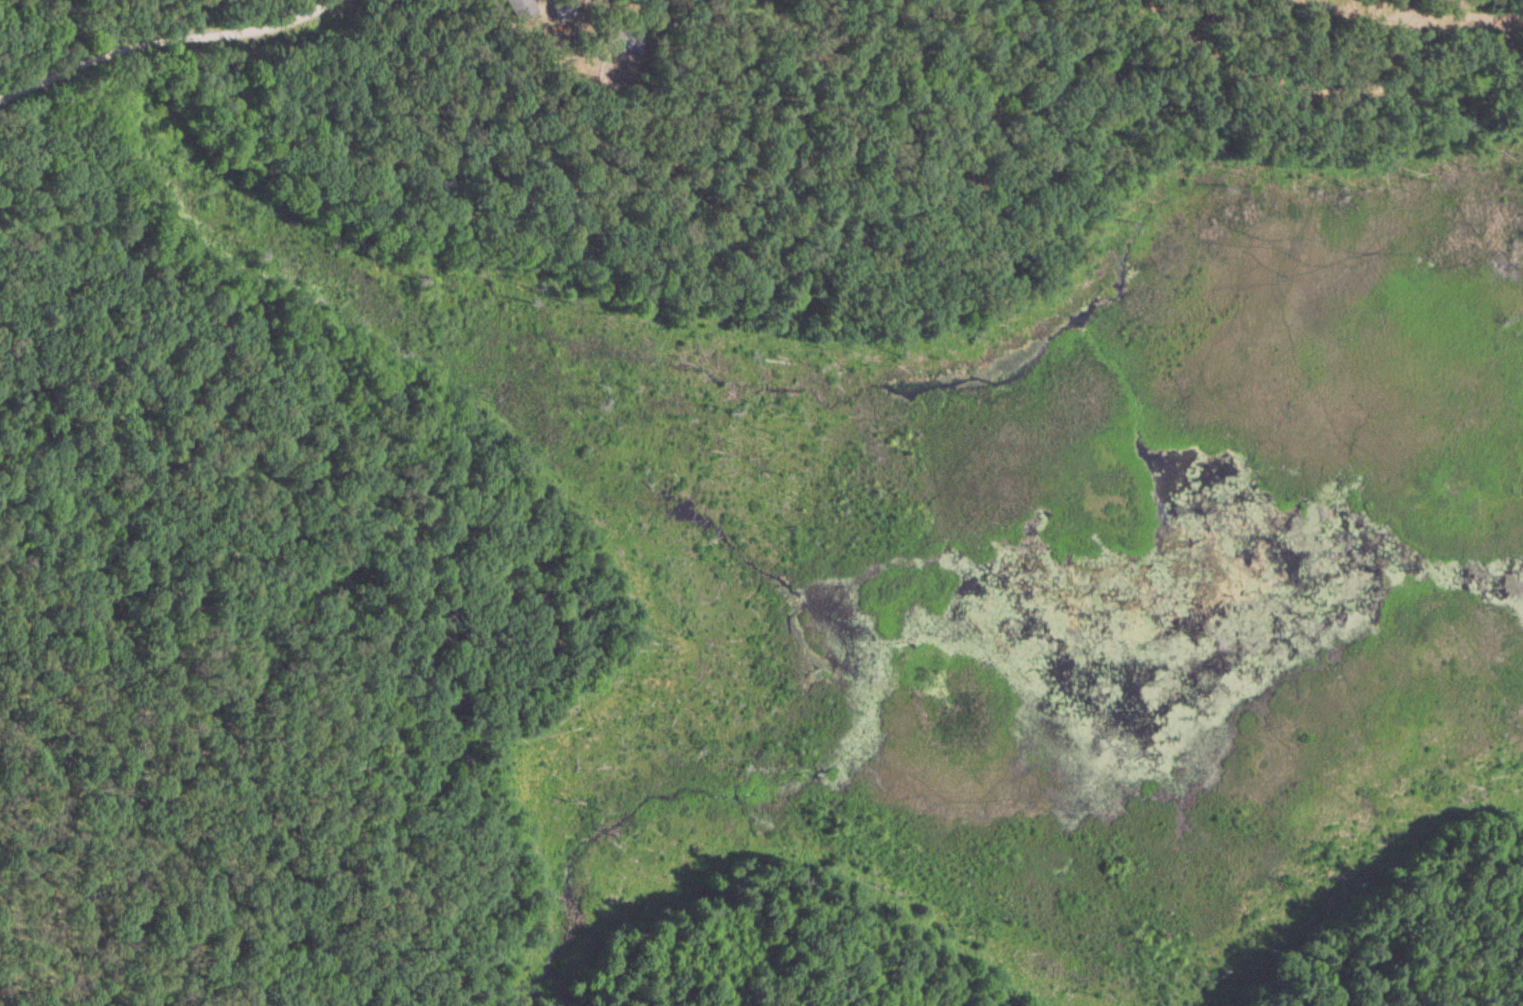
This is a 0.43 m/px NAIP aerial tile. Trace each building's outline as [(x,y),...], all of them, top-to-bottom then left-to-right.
[(516,23),(535,12),(528,0),(503,0),(516,23)] [(547,20),(572,18),(571,0),(547,0),(545,0),(547,20)] [(601,49),(637,55),(640,35),(605,28),(601,49)]
